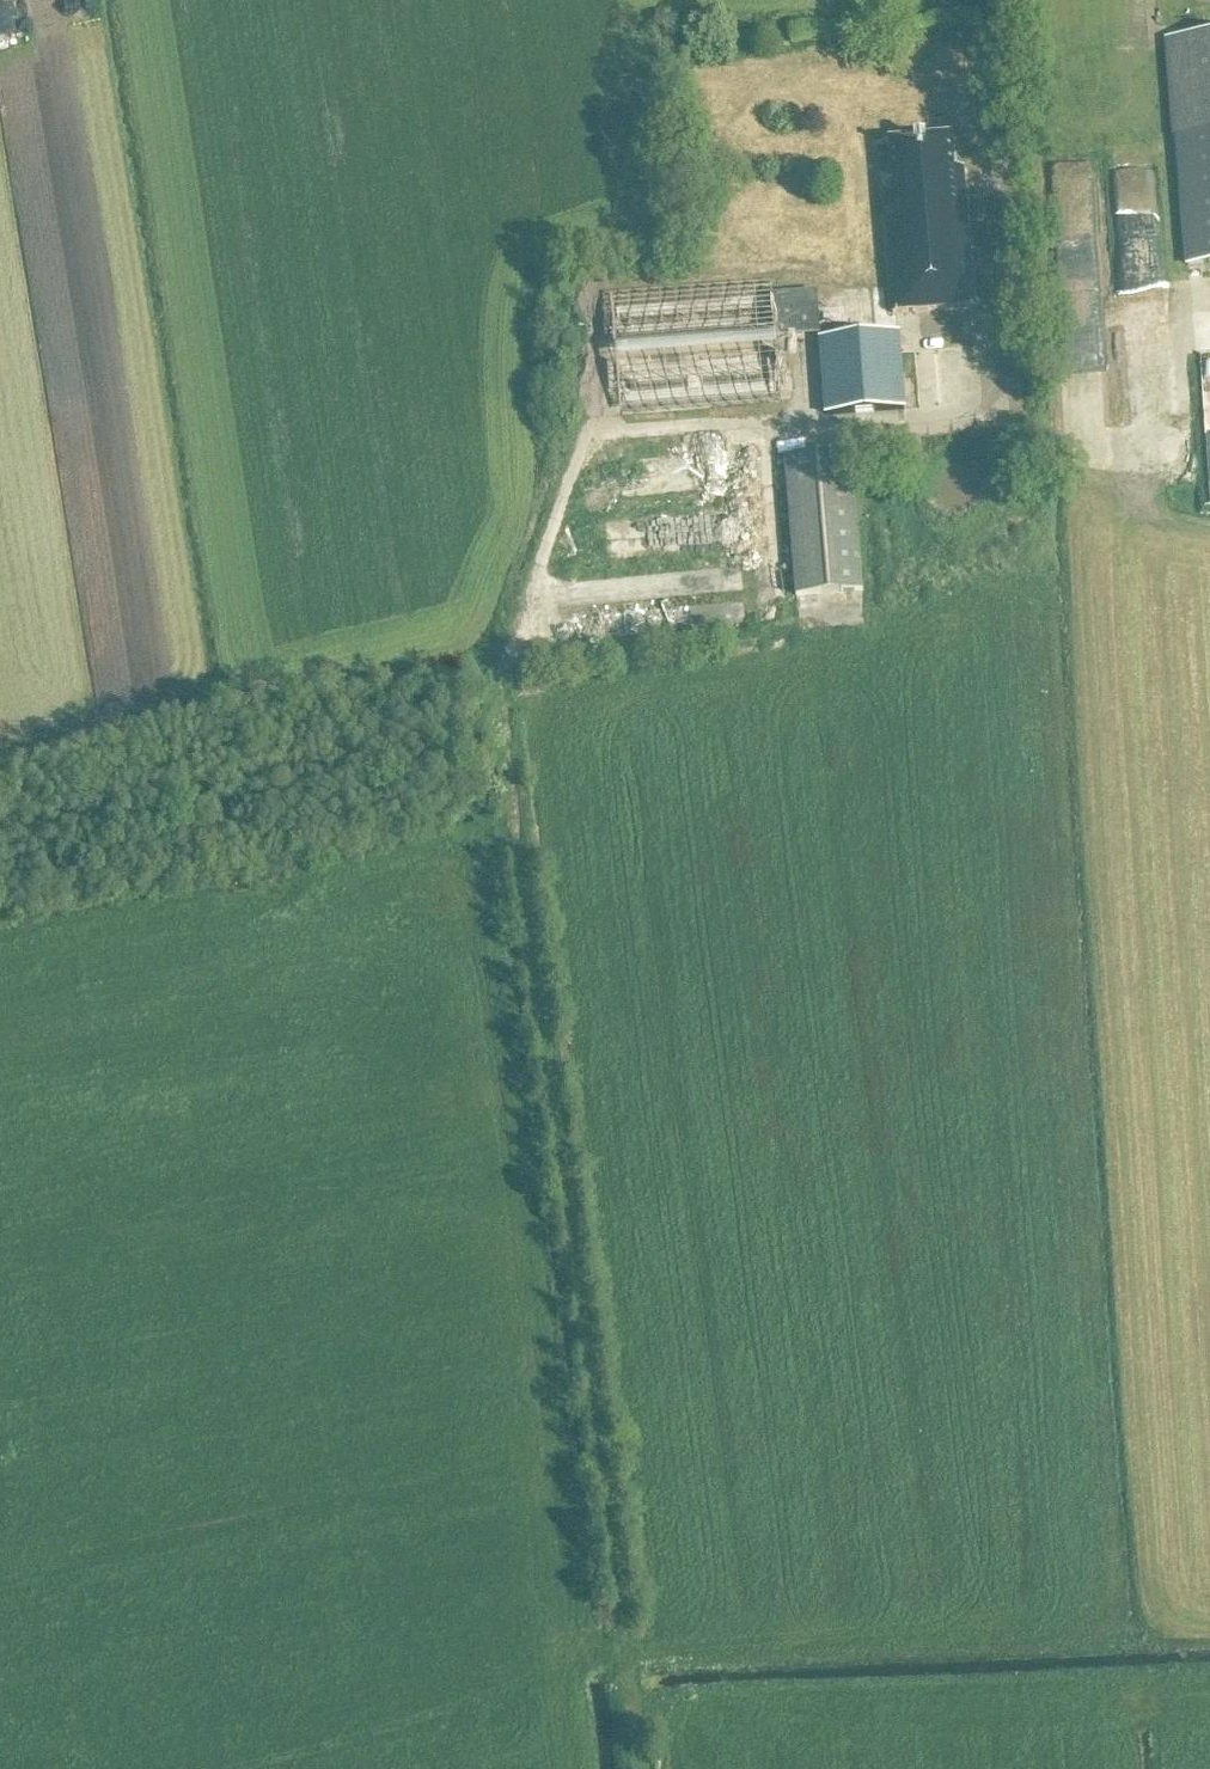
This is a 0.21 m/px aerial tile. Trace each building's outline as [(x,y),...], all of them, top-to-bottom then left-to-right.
[(1169,39),(1188,268),(1209,266),(1209,35),(1169,39)] [(952,140),(890,145),(893,186),(883,187),(893,317),(975,310),(964,171),(955,171),(952,140)] [(1057,170),(1058,192),(1093,190),(1092,168),(1057,170)] [(781,405),(776,341),(789,340),(788,333),(814,331),(811,294),(772,297),(771,287),(613,299),(622,417),(781,405)] [(899,335),(820,341),(826,417),(904,411),(899,335)] [(797,599),(864,594),(852,456),(786,462),(797,599)]
